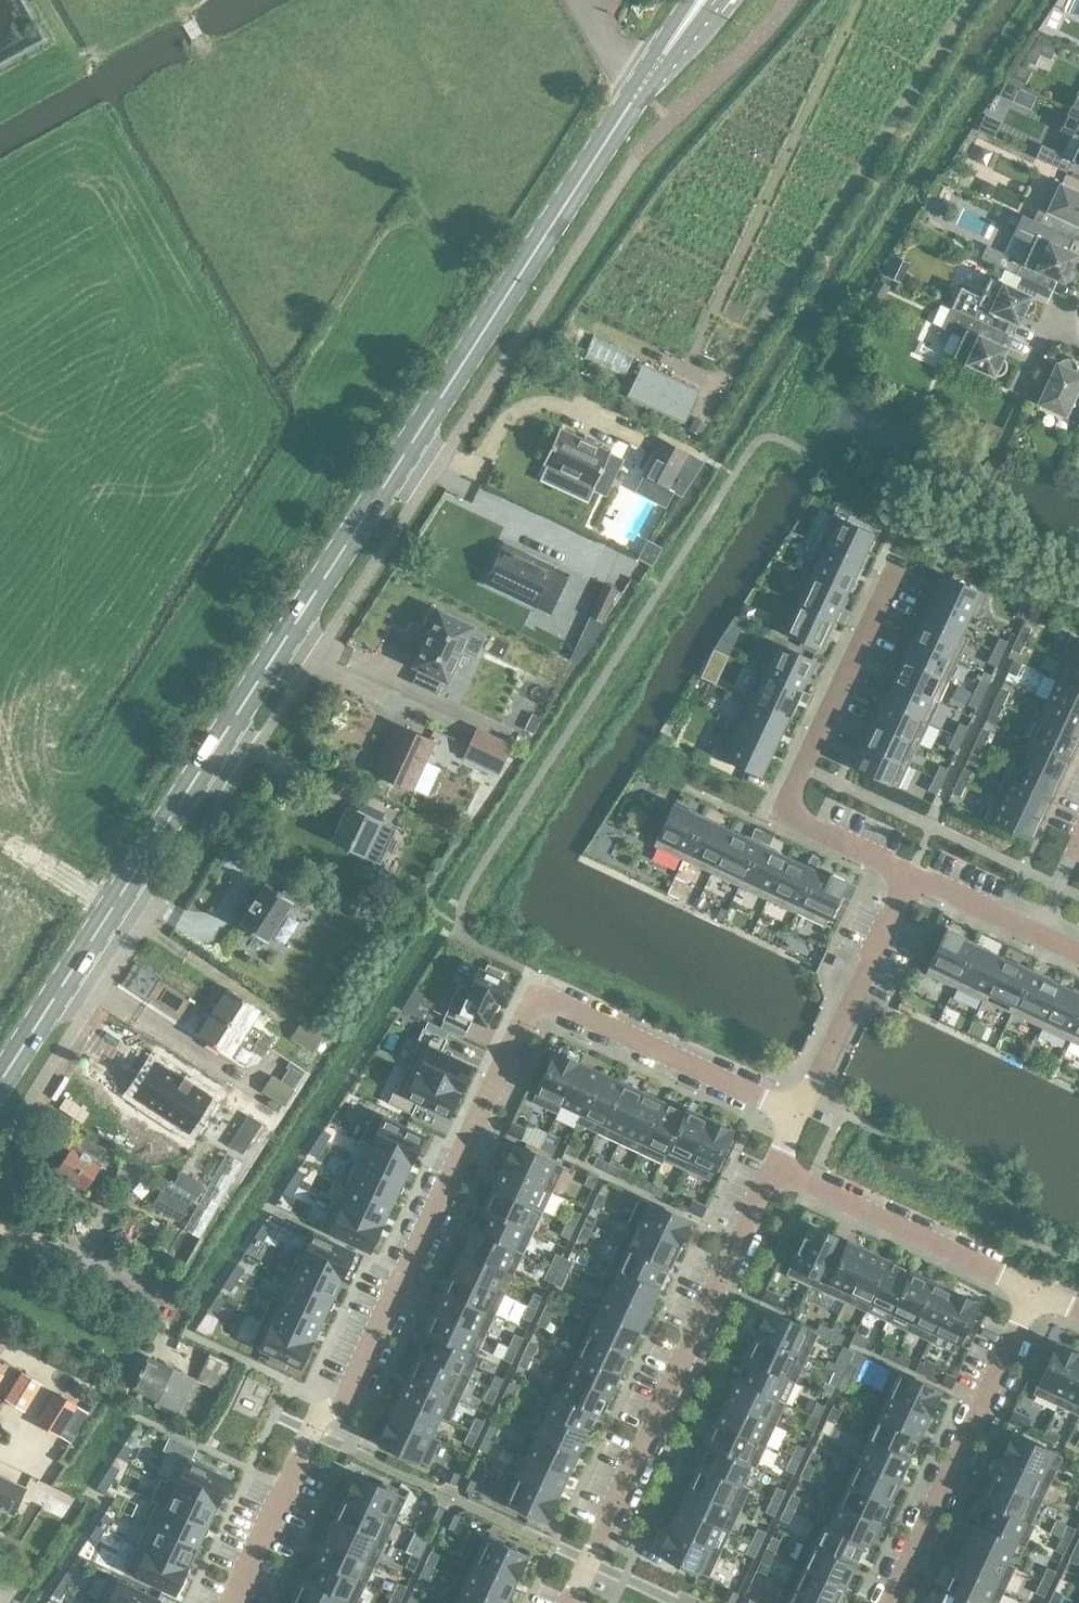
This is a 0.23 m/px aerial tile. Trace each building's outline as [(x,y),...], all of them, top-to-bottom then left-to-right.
[(1020,66),(1013,80),(1024,85),(1031,71),(1020,66)] [(1069,110),(1078,115),(1078,90),(1069,110)] [(1069,110),(1060,130),(1070,135),(1062,153),(1041,144),(1035,157),(1067,172),(1072,160),(1078,163),(1078,115),(1069,110)] [(985,114),(978,129),(994,136),(1001,120),(985,114)] [(1051,179),(1033,219),(1078,240),(1078,238),(1078,237),(1078,192),(1051,179)] [(983,181),(978,193),(990,198),(995,187),(983,181)] [(1073,252),(1078,240),(1033,219),(1021,214),(1003,252),(986,244),(980,257),(1016,274),(1021,262),(1063,282),(1066,282),(1068,282),(1071,281),(1072,281),(1074,280),(1074,279),(1076,277),(1076,276),(1077,274),(1077,273),(1077,271),(1077,270),(1076,268),(1075,266),(1074,265),(1073,264),(1072,263),(1076,254),(1073,252)] [(895,278),(901,265),(890,260),(884,273),(895,278)] [(1030,295),(1012,287),(989,276),(980,296),(960,286),(951,307),(1008,333),(1009,332),(1008,331),(1013,321),(1013,322),(1014,321),(1017,323),(1022,313),(1023,314),(1024,314),(1027,314),(1029,313),(1030,313),(1032,312),(1033,310),(1034,308),(1035,307),(1035,304),(1035,302),(1034,300),(1033,298),(1033,297),(1032,296),(1030,295)] [(877,280),(864,305),(876,311),(889,286),(877,280)] [(1002,345),(1007,335),(1008,333),(951,307),(941,302),(940,306),(932,323),(941,327),(951,331),(942,351),(952,356),(993,375),(994,375),(995,375),(996,375),(997,375),(998,375),(999,375),(1000,375),(1001,374),(1002,374),(1003,373),(1004,373),(1004,372),(1005,371),(1005,370),(1006,369),(1006,368),(1006,367),(1007,366),(1007,365),(1007,364),(1006,364),(1006,363),(1006,362),(1006,361),(1005,360),(1004,359),(1004,358),(1003,358),(1003,357),(1002,357),(1001,356),(998,355),(1003,345),(1002,345)] [(594,337),(588,355),(629,367),(635,349),(594,337)] [(1078,371),(1078,369),(1078,365),(1078,363),(1078,361),(1077,360),(1075,359),(1073,358),(1071,357),(1068,357),(1066,357),(1064,358),(1062,359),(1061,361),(1060,362),(1042,403),(1078,420),(1078,371)] [(697,391),(643,366),(642,365),(629,395),(684,420),(697,391)] [(560,428),(559,428),(543,462),(544,463),(545,462),(593,485),(594,486),(610,452),(609,451),(592,444),(592,443),(591,443),(585,440),(584,439),(584,440),(560,429),(560,428)] [(687,447),(662,435),(644,472),(670,484),(687,447)] [(872,533),(831,514),(818,543),(859,562),(872,533)] [(845,590),(859,562),(818,543),(804,571),(845,590)] [(530,603),(548,569),(500,547),(492,564),(495,565),(487,583),(530,603)] [(832,619),(845,590),(804,571),(791,599),(832,619)] [(944,574),(934,596),(978,617),(988,595),(944,574)] [(617,591),(614,589),(594,579),(588,591),(599,597),(591,614),(602,620),(617,591)] [(978,617),(934,596),(924,617),(968,638),(968,637),(960,633),(969,614),(977,618),(978,617)] [(818,648),(832,619),(791,599),(777,629),(818,648)] [(1030,607),(1022,603),(1016,615),(1025,619),(1030,607)] [(422,645),(413,665),(419,668),(413,682),(436,693),(443,679),(447,681),(462,649),(475,655),(483,637),(470,631),(472,626),(438,610),(429,631),(428,631),(422,644),(422,645)] [(958,659),(968,638),(924,617),(914,638),(958,659)] [(1023,624),(1017,637),(1025,641),(1031,628),(1023,624)] [(1070,635),(1060,657),(1078,666),(1078,639),(1070,635)] [(719,637),(714,649),(729,656),(734,644),(719,637)] [(999,637),(993,650),(1001,654),(1007,641),(999,637)] [(1019,653),(1025,641),(1017,637),(1011,649),(1019,653)] [(948,680),(958,659),(914,638),(904,660),(948,680)] [(578,640),(568,659),(576,663),(589,645),(578,640)] [(772,641),(758,670),(800,689),(813,660),(772,641)] [(714,649),(709,660),(723,667),(729,656),(714,649)] [(996,666),(1001,654),(993,650),(987,662),(996,666)] [(1060,657),(1050,677),(1078,690),(1078,666),(1060,657)] [(1008,672),(1016,676),(1022,663),(1013,659),(1008,672)] [(938,702),(948,680),(904,660),(894,681),(938,702)] [(786,717),(800,689),(758,670),(745,698),(786,717)] [(1050,677),(1050,678),(1057,681),(1048,700),(1078,714),(1078,690),(1050,677)] [(979,680),(973,692),(982,696),(987,684),(979,680)] [(928,723),(938,702),(894,681),(884,702),(928,723)] [(1001,687),(995,700),(1003,703),(1009,691),(1001,687)] [(976,708),(982,696),(973,692),(967,705),(976,708)] [(773,745),(786,717),(745,698),(732,726),(773,745)] [(997,716),(1003,703),(995,700),(989,712),(997,716)] [(1078,735),(1078,714),(1048,700),(1039,720),(1077,738),(1078,735)] [(928,723),(884,702),(874,723),(918,744),(928,723)] [(1068,758),(1077,738),(1039,720),(1029,740),(1068,758)] [(959,722),(953,735),(962,739),(967,726),(959,722)] [(908,765),(918,744),(874,723),(864,745),(908,765)] [(385,750),(375,772),(411,788),(433,740),(398,724),(397,725),(398,726),(387,751),(385,750)] [(773,745),(732,726),(718,755),(759,775),(773,745)] [(982,727),(976,740),(984,744),(990,731),(982,727)] [(511,744),(477,729),(464,756),(498,772),(511,744)] [(956,751),(962,739),(953,735),(948,747),(956,751)] [(979,756),(984,744),(976,740),(970,752),(979,756)] [(1059,778),(1068,758),(1029,740),(1020,760),(1059,778)] [(908,765),(864,745),(854,767),(859,769),(898,787),(908,765)] [(1049,798),(1059,778),(1020,760),(1011,779),(1004,776),(1003,777),(1049,798)] [(939,765),(934,777),(942,781),(948,769),(939,765)] [(963,767),(957,780),(966,784),(971,771),(963,767)] [(936,793),(942,781),(934,777),(928,790),(936,793)] [(1040,818),(1049,798),(1003,777),(994,797),(1040,818)] [(960,796),(966,784),(957,780),(952,792),(960,796)] [(1030,839),(1040,818),(994,797),(984,818),(1030,839)] [(379,862),(394,828),(381,822),(381,821),(379,820),(382,814),(347,798),(343,807),(348,809),(333,840),(331,839),(331,841),(364,856),(365,855),(379,862)] [(682,859),(702,818),(672,804),(653,846),(682,859)] [(711,873),(730,831),(702,818),(682,859),(711,873)] [(739,886),(758,844),(730,831),(711,873),(739,886)] [(767,899),(786,858),(758,844),(739,886),(767,899)] [(795,912),(815,871),(786,858),(767,899),(795,912)] [(825,926),(846,881),(830,873),(829,877),(815,871),(795,912),(825,926)] [(292,904),(293,903),(304,910),(312,897),(288,882),(281,892),(277,889),(277,890),(264,882),(255,897),(254,897),(247,907),(248,907),(238,922),(251,930),(250,931),(255,934),(255,933),(260,936),(268,941),(292,904)] [(721,907),(717,917),(723,920),(728,910),(721,907)] [(954,987),(974,945),(960,939),(962,935),(946,928),(925,973),(954,987)] [(983,1000),(1002,958),(974,945),(954,987),(983,1000)] [(1011,1013),(1030,972),(1002,958),(983,1000),(1011,1013)] [(468,989),(459,985),(443,1020),(466,1031),(472,1018),(485,1024),(496,1000),(498,1001),(507,981),(501,978),(503,972),(488,965),(485,971),(478,968),(468,989)] [(1039,1026),(1059,985),(1030,972),(1011,1013),(1039,1026)] [(167,975),(151,991),(179,1020),(195,1003),(167,975)] [(1078,1015),(1078,994),(1059,985),(1039,1026),(1068,1039),(1078,1015)] [(229,988),(227,990),(226,990),(225,989),(222,990),(221,990),(220,991),(219,992),(218,993),(217,995),(217,996),(217,998),(217,999),(217,1000),(218,1002),(219,1003),(213,1012),(269,1047),(274,1039),(263,1031),(261,1033),(249,1025),(259,1008),(229,988)] [(269,1047),(213,1012),(208,1020),(206,1020),(204,1020),(203,1020),(201,1021),(199,1022),(198,1023),(198,1024),(197,1026),(197,1028),(198,1030),(199,1032),(200,1033),(199,1035),(208,1041),(208,1046),(218,1051),(222,1050),(230,1055),(240,1038),(253,1046),(251,1049),(263,1056),(269,1047)] [(1068,1039),(1078,1045),(1078,1015),(1068,1039)] [(291,1038),(311,1051),(321,1037),(300,1023),(291,1038)] [(472,1066),(440,1051),(446,1038),(423,1027),(416,1042),(424,1045),(413,1068),(460,1090),(472,1066)] [(557,1112),(580,1063),(555,1052),(543,1077),(540,1075),(534,1088),(537,1090),(532,1101),(557,1112)] [(287,1072),(281,1082),(292,1089),(305,1070),(290,1061),(286,1066),(292,1070),(290,1073),(287,1072)] [(578,1122),(601,1073),(580,1063),(557,1112),(557,1113),(562,1103),(581,1112),(577,1122),(578,1122)] [(163,1067),(142,1099),(188,1129),(209,1097),(191,1085),(192,1083),(191,1082),(190,1085),(183,1081),(185,1078),(184,1077),(182,1080),(163,1067)] [(449,1115),(460,1090),(413,1068),(402,1091),(395,1088),(388,1102),(411,1113),(417,1100),(449,1115)] [(598,1132),(621,1082),(601,1073),(578,1122),(598,1132)] [(272,1076),(263,1090),(283,1105),(293,1090),(292,1089),(281,1082),(272,1076)] [(619,1141),(642,1092),(621,1082),(598,1132),(619,1141)] [(640,1151),(663,1102),(642,1092),(619,1141),(640,1151)] [(662,1161),(686,1109),(685,1108),(684,1112),(663,1102),(640,1151),(662,1161)] [(336,1109),(329,1121),(337,1126),(344,1114),(336,1109)] [(684,1168),(707,1118),(686,1109),(662,1161),(662,1162),(664,1158),(684,1168)] [(383,1117),(371,1142),(411,1161),(423,1135),(383,1117)] [(732,1130),(707,1118),(684,1168),(709,1179),(714,1168),(717,1170),(724,1156),(720,1155),(732,1130)] [(511,1122),(506,1132),(521,1139),(525,1129),(511,1122)] [(323,1129),(316,1141),(324,1146),(331,1134),(323,1129)] [(235,1134),(229,1145),(242,1153),(248,1143),(235,1134)] [(544,1140),(540,1148),(552,1154),(556,1145),(544,1140)] [(316,1157),(324,1146),(316,1141),(308,1152),(316,1157)] [(411,1162),(411,1161),(371,1142),(361,1163),(401,1182),(410,1162),(411,1162)] [(514,1143),(502,1167),(551,1190),(563,1166),(514,1143)] [(563,1152),(576,1158),(580,1149),(568,1143),(563,1152)] [(84,1192),(102,1164),(73,1145),(55,1172),(84,1192)] [(605,1171),(609,1163),(596,1157),(592,1166),(605,1171)] [(401,1182),(361,1163),(351,1185),(391,1203),(401,1182)] [(622,1169),(609,1163),(605,1171),(617,1177),(622,1169)] [(551,1190),(502,1167),(493,1187),(533,1206),(541,1187),(551,1191),(551,1190)] [(298,1169),(290,1180),(298,1186),(306,1174),(298,1169)] [(593,1188),(598,1175),(590,1171),(584,1184),(593,1188)] [(647,1191),(651,1182),(639,1177),(635,1185),(647,1191)] [(298,1186),(290,1180),(283,1192),(291,1197),(298,1186)] [(664,1188),(651,1182),(647,1191),(660,1197),(664,1188)] [(391,1203),(351,1185),(341,1206),(381,1224),(382,1223),(381,1223),(391,1203)] [(523,1227),(533,1206),(493,1187),(483,1209),(523,1227)] [(179,1220),(188,1204),(162,1188),(153,1205),(179,1220)] [(598,1192),(592,1205),(601,1209),(607,1196),(598,1192)] [(640,1197),(629,1222),(678,1245),(689,1220),(640,1197)] [(701,1216),(706,1206),(692,1199),(687,1210),(701,1216)] [(381,1224),(341,1206),(329,1231),(369,1250),(381,1224)] [(513,1249),(523,1227),(483,1209),(473,1230),(513,1249)] [(572,1209),(566,1222),(575,1226),(581,1213),(572,1209)] [(597,1217),(588,1213),(582,1226),(591,1230),(597,1217)] [(569,1238),(575,1226),(566,1222),(560,1234),(569,1238)] [(668,1266),(678,1245),(629,1222),(619,1243),(668,1266)] [(263,1224),(255,1235),(263,1240),(271,1229),(263,1224)] [(811,1284),(834,1235),(810,1224),(799,1246),(796,1244),(790,1257),(793,1259),(791,1264),(815,1275),(810,1284),(811,1284)] [(585,1242),(591,1230),(582,1226),(576,1238),(585,1242)] [(503,1269),(513,1249),(473,1230),(464,1250),(503,1269)] [(313,1233),(302,1258),(342,1277),(353,1251),(313,1233)] [(256,1252),(263,1240),(255,1235),(248,1247),(256,1252)] [(845,1300),(868,1251),(846,1241),(840,1254),(829,1248),(835,1236),(834,1235),(811,1284),(845,1300)] [(658,1287),(668,1266),(619,1243),(609,1264),(658,1287)] [(494,1288),(503,1269),(464,1250),(454,1270),(503,1293),(504,1292),(494,1288)] [(865,1310),(888,1261),(868,1251),(845,1300),(865,1310)] [(558,1270),(563,1257),(555,1253),(549,1266),(558,1270)] [(566,1274),(572,1261),(563,1257),(558,1270),(566,1274)] [(342,1277),(302,1258),(292,1279),(331,1298),(341,1278),(342,1277)] [(891,1310),(910,1271),(888,1261),(865,1310),(866,1310),(870,1301),(891,1310)] [(237,1263),(230,1275),(238,1280),(245,1269),(237,1263)] [(658,1287),(609,1264),(600,1284),(609,1289),(649,1307),(658,1287)] [(552,1282),(558,1270),(549,1266),(543,1278),(552,1282)] [(503,1293),(454,1270),(444,1291),(493,1314),(503,1293)] [(561,1286),(566,1274),(558,1270),(552,1282),(561,1286)] [(908,1330),(931,1281),(910,1271),(891,1310),(911,1320),(907,1329),(908,1330)] [(238,1280),(230,1275),(222,1286),(230,1292),(238,1280)] [(321,1319),(331,1298),(292,1279),(282,1301),(321,1319)] [(929,1340),(952,1290),(931,1281),(908,1330),(929,1340)] [(639,1327),(649,1307),(609,1289),(600,1308),(591,1304),(590,1304),(639,1327)] [(779,1295),(765,1289),(761,1299),(775,1305),(779,1295)] [(976,1302),(952,1290),(929,1340),(953,1351),(958,1340),(962,1342),(968,1328),(965,1327),(976,1302)] [(493,1314),(444,1291),(435,1311),(484,1334),(493,1314)] [(536,1309),(542,1296),(533,1292),(527,1304),(536,1309)] [(218,1312),(225,1300),(217,1295),(209,1306),(218,1312)] [(561,1304),(548,1298),(542,1311),(551,1315),(555,1317),(561,1304)] [(312,1339),(321,1319),(282,1301),(272,1322),(312,1340),(312,1339)] [(530,1321),(536,1309),(527,1304),(522,1317),(530,1321)] [(628,1351),(639,1327),(590,1304),(579,1328),(628,1351)] [(768,1310),(756,1334),(805,1357),(817,1332),(815,1332),(768,1310)] [(484,1335),(484,1334),(435,1311),(425,1332),(429,1334),(429,1333),(465,1350),(466,1349),(474,1331),(484,1335)] [(545,1328),(551,1315),(542,1311),(536,1323),(545,1328)] [(300,1366),(312,1340),(272,1322),(260,1347),(300,1366)] [(828,1338),(832,1329),(819,1323),(815,1332),(817,1332),(828,1338)] [(618,1372),(628,1351),(579,1328),(569,1349),(618,1372)] [(844,1335),(832,1329),(828,1338),(840,1343),(844,1335)] [(469,1351),(466,1349),(465,1350),(429,1333),(429,1334),(419,1354),(468,1377),(469,1376),(459,1372),(469,1351)] [(517,1350),(523,1337),(514,1333),(508,1346),(517,1350)] [(855,1333),(851,1341),(863,1347),(867,1338),(855,1333)] [(805,1357),(756,1334),(745,1358),(794,1380),(805,1357)] [(538,1344),(529,1339),(523,1352),(532,1356),(538,1344)] [(1078,1359),(1078,1354),(1056,1344),(1045,1368),(1041,1367),(1035,1380),(1039,1382),(1033,1393),(1058,1404),(1078,1359)] [(511,1362),(517,1350),(508,1346),(502,1358),(511,1362)] [(893,1361),(897,1352),(885,1347),(881,1355),(893,1361)] [(618,1372),(569,1349),(560,1369),(609,1392),(618,1372)] [(526,1369),(532,1356),(523,1352),(517,1365),(526,1369)] [(909,1358),(897,1352),(893,1361),(906,1367),(909,1358)] [(468,1377),(419,1354),(409,1375),(458,1398),(468,1377)] [(177,1415),(194,1379),(147,1356),(132,1388),(157,1400),(155,1405),(177,1415)] [(229,1366),(208,1356),(197,1380),(219,1390),(229,1366)] [(794,1381),(794,1380),(745,1358),(735,1379),(775,1397),(785,1377),(794,1381)] [(843,1375),(849,1362),(840,1358),(834,1371),(843,1375)] [(1058,1404),(1078,1414),(1078,1359),(1058,1404)] [(11,1390),(20,1375),(0,1362),(0,1383),(11,1390)] [(857,1366),(849,1362),(843,1375),(851,1378),(857,1366)] [(599,1413),(609,1392),(560,1369),(550,1390),(599,1413)] [(24,1411),(42,1383),(22,1371),(5,1399),(24,1411)] [(837,1387),(843,1375),(834,1371),(829,1383),(837,1387)] [(879,1390),(879,1391),(928,1414),(939,1390),(900,1371),(889,1395),(879,1390)] [(955,1378),(945,1373),(940,1383),(950,1388),(955,1378)] [(458,1398),(409,1375),(399,1397),(448,1420),(458,1398)] [(498,1391),(503,1379),(495,1375),(489,1387),(498,1391)] [(846,1391),(851,1378),(843,1375),(837,1387),(846,1391)] [(766,1418),(775,1397),(735,1379),(725,1400),(775,1423),(775,1422),(766,1418)] [(518,1386),(509,1382),(504,1395),(512,1399),(518,1386)] [(492,1403),(498,1391),(489,1387),(483,1399),(492,1403)] [(599,1414),(599,1413),(550,1390),(550,1391),(556,1394),(546,1414),(586,1433),(595,1412),(599,1414)] [(918,1435),(928,1414),(879,1391),(869,1413),(918,1435)] [(57,1434),(58,1432),(76,1404),(56,1392),(38,1422),(57,1434)] [(506,1411),(512,1399),(504,1395),(498,1407),(506,1411)] [(448,1420),(399,1397),(390,1417),(439,1440),(439,1439),(430,1435),(439,1416),(448,1421),(448,1420)] [(775,1423),(725,1400),(716,1421),(765,1444),(775,1423)] [(816,1402),(811,1414),(819,1418),(825,1405),(816,1402)] [(70,1439),(88,1412),(76,1404),(58,1432),(70,1439)] [(832,1406),(826,1418),(835,1422),(840,1410),(832,1406)] [(1013,1410),(1008,1421),(1025,1429),(1030,1418),(1013,1410)] [(908,1457),(918,1435),(869,1413),(859,1434),(908,1457)] [(576,1453),(586,1433),(546,1414),(537,1433),(528,1429),(527,1430),(576,1453)] [(813,1430),(819,1418),(811,1414),(805,1426),(813,1430)] [(439,1440),(390,1417),(379,1441),(403,1453),(402,1456),(415,1463),(417,1459),(428,1464),(439,1440)] [(478,1433),(483,1421),(475,1417),(469,1429),(478,1433)] [(829,1435),(835,1422),(826,1418),(821,1431),(829,1435)] [(765,1444),(716,1421),(706,1442),(755,1465),(765,1444)] [(493,1440),(498,1428),(490,1424),(484,1436),(493,1440)] [(1059,1434),(1047,1428),(1043,1437),(1055,1442),(1059,1434)] [(472,1446),(478,1433),(469,1429),(464,1442),(472,1446)] [(566,1474),(576,1453),(527,1430),(517,1451),(566,1474)] [(1012,1433),(1001,1457),(1050,1480),(1061,1456),(1012,1433)] [(898,1478),(908,1457),(859,1434),(859,1435),(868,1439),(859,1459),(850,1454),(849,1455),(898,1478)] [(487,1452),(493,1440),(484,1436),(478,1448),(487,1452)] [(755,1465),(706,1442),(705,1443),(709,1445),(699,1465),(748,1488),(749,1487),(739,1483),(748,1463),(754,1466),(755,1465)] [(124,1444),(117,1455),(125,1461),(132,1449),(124,1444)] [(797,1444),(791,1456),(799,1460),(805,1448),(797,1444)] [(557,1494),(566,1474),(517,1451),(517,1452),(526,1456),(518,1475),(508,1470),(508,1471),(557,1494)] [(811,1451),(805,1463),(814,1467),(819,1455),(811,1451)] [(887,1502),(898,1478),(849,1455),(838,1479),(887,1502)] [(793,1473),(799,1460),(791,1456),(785,1469),(793,1473)] [(1050,1480),(1001,1457),(991,1478),(1040,1501),(1050,1480)] [(188,1459),(176,1485),(216,1503),(228,1478),(188,1459)] [(808,1479),(814,1467),(805,1463),(800,1476),(808,1479)] [(111,1464),(104,1476),(112,1481),(120,1469),(111,1464)] [(748,1488),(699,1465),(689,1487),(738,1509),(748,1488)] [(459,1474),(449,1469),(444,1479),(454,1484),(459,1474)] [(546,1519),(557,1494),(508,1471),(497,1496),(507,1501),(506,1504),(519,1511),(521,1507),(546,1519)] [(381,1485),(356,1474),(345,1498),(394,1521),(405,1497),(394,1492),(396,1488),(383,1482),(381,1485)] [(105,1492),(112,1481),(104,1476),(97,1487),(105,1492)] [(475,1481),(465,1476),(460,1487),(471,1491),(475,1481)] [(22,1493),(24,1488),(0,1477),(0,1506),(13,1512),(22,1493)] [(46,1477),(35,1497),(51,1506),(53,1502),(60,1506),(62,1503),(76,1510),(83,1498),(46,1477)] [(1040,1501),(991,1478),(981,1499),(1030,1522),(1040,1501)] [(877,1523),(887,1502),(838,1479),(828,1500),(877,1523)] [(216,1504),(216,1503),(176,1485),(167,1506),(206,1524),(216,1504)] [(738,1509),(689,1487),(680,1507),(729,1530),(738,1509)] [(777,1487),(771,1499),(779,1503),(785,1490),(777,1487)] [(791,1493),(786,1506),(794,1510),(800,1497),(791,1493)] [(394,1521),(345,1498),(335,1518),(384,1541),(394,1521)] [(773,1515),(779,1503),(771,1499),(765,1511),(773,1515)] [(1030,1522),(981,1499),(981,1500),(984,1502),(975,1522),(1014,1541),(1024,1521),(1030,1523),(1030,1522)] [(868,1544),(877,1523),(828,1500),(828,1501),(837,1505),(828,1525),(815,1518),(815,1519),(868,1544)] [(426,1517),(436,1522),(443,1507),(433,1503),(426,1517)] [(196,1546),(206,1524),(167,1506),(157,1527),(196,1546)] [(788,1522),(794,1510),(786,1506),(780,1518),(788,1522)] [(729,1530),(680,1507),(670,1528),(719,1551),(720,1550),(710,1545),(719,1526),(729,1530)] [(443,1524),(453,1529),(460,1515),(449,1510),(443,1524)] [(105,1512),(97,1524),(105,1529),(113,1518),(105,1512)] [(384,1541),(335,1518),(325,1539),(375,1562),(384,1541)] [(867,1545),(868,1544),(815,1519),(805,1541),(854,1564),(864,1543),(867,1545)] [(1005,1561),(1014,1541),(975,1522),(965,1544),(1014,1567),(1014,1566),(1005,1561)] [(98,1541),(105,1529),(97,1524),(90,1535),(98,1541)] [(1067,1525),(1061,1537),(1069,1541),(1075,1528),(1067,1525)] [(196,1546),(157,1527),(147,1548),(187,1567),(187,1566),(196,1546)] [(708,1575),(719,1551),(670,1528),(659,1552),(684,1564),(682,1567),(695,1574),(697,1570),(708,1575)] [(757,1528),(752,1540),(760,1544),(766,1532),(757,1528)] [(477,1532),(466,1556),(515,1579),(526,1555),(501,1543),(503,1540),(490,1533),(488,1537),(477,1532)] [(772,1536),(766,1548),(774,1552),(780,1540),(772,1536)] [(1063,1553),(1069,1541),(1061,1537),(1055,1549),(1063,1553)] [(375,1562),(325,1539),(316,1559),(365,1582),(375,1562)] [(754,1556),(760,1544),(752,1540),(746,1553),(754,1556)] [(420,1558),(425,1545),(417,1541),(411,1554),(420,1558)] [(844,1585),(854,1564),(805,1541),(795,1562),(844,1585)] [(1014,1567),(965,1544),(954,1567),(1003,1590),(1014,1567)] [(1078,1558),(1078,1550),(1074,1547),(1068,1560),(1076,1564),(1078,1558)] [(175,1593),(187,1567),(147,1548),(135,1574),(175,1593)] [(768,1564),(774,1552),(766,1548),(760,1561),(768,1564)] [(431,1551),(425,1563),(433,1567),(439,1555),(431,1551)] [(414,1570),(420,1558),(411,1554),(406,1566),(414,1570)] [(505,1600),(515,1579),(466,1556),(456,1577),(505,1600)] [(316,1559),(306,1580),(303,1578),(303,1579),(354,1602),(356,1602),(365,1582),(316,1559)] [(795,1562),(786,1582),(785,1583),(828,1602),(836,1602),(844,1585),(795,1562)] [(427,1579),(433,1567),(425,1563),(419,1575),(427,1579)] [(954,1567),(944,1588),(975,1602),(997,1602),(1003,1590),(954,1567)] [(1047,1567),(1041,1579),(1049,1583),(1055,1571),(1047,1567)] [(67,1571),(59,1582),(67,1587),(75,1576),(67,1571)] [(505,1600),(456,1577),(445,1601),(449,1602),(504,1602),(505,1600)] [(1060,1577),(1054,1590),(1062,1594),(1068,1581),(1060,1577)] [(303,1579),(293,1599),(302,1602),(340,1602),(342,1599),(351,1602),(354,1602),(303,1579)] [(1044,1596),(1049,1583),(1041,1579),(1035,1592),(1044,1596)] [(107,1602),(156,1602),(158,1598),(118,1580),(107,1602)] [(60,1599),(67,1587),(59,1582),(52,1594),(60,1599)] [(400,1599),(406,1586),(398,1583),(392,1595),(400,1599)] [(785,1583),(776,1602),(828,1602),(785,1583)] [(733,1602),(738,1592),(727,1588),(722,1598),(733,1602)] [(944,1588),(937,1602),(975,1602),(944,1588)] [(1062,1594),(1054,1590),(1048,1602),(1050,1602),(1058,1602),(1062,1594)]
